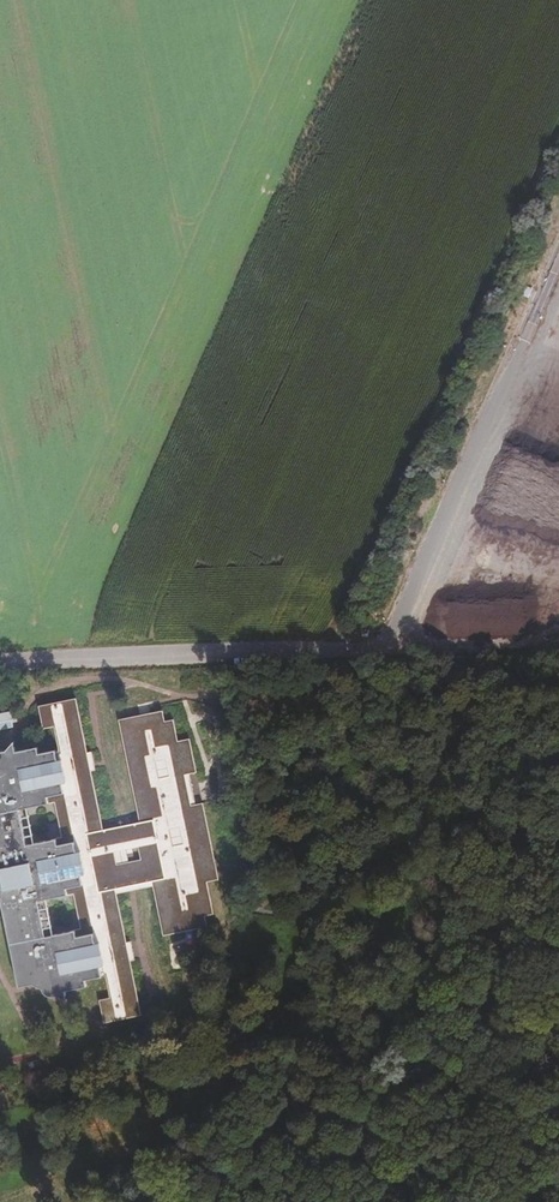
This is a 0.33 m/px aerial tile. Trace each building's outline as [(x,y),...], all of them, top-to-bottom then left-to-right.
[(74,695),(39,703),(44,728),(64,725),(86,829),(99,889),(109,996),(99,998),(104,1020),(140,1012),(116,885),(151,879),(165,934),(208,921),(219,879),(188,737),(162,710),(118,717),(138,817),(103,825),(74,695)] [(3,921),(16,998),(32,998),(65,1009),(64,1001),(84,999),(83,992),(99,989),(99,981),(107,980),(103,954),(93,955),(92,948),(76,951),(75,943),(54,945),(49,914),(69,911),(68,903),(83,899),(83,891),(94,889),(89,865),(79,866),(77,858),(61,859),(60,854),(39,856),(34,822),(54,820),(52,812),(69,809),(68,801),(77,798),(72,775),(65,776),(63,767),(47,769),(46,763),(23,765),(22,761),(0,777),(0,919),(3,921)]
